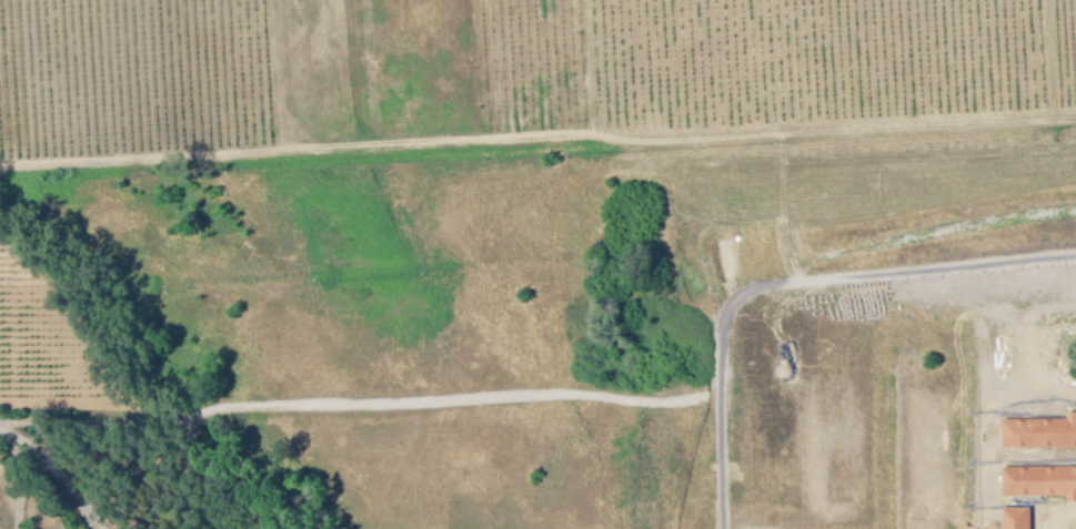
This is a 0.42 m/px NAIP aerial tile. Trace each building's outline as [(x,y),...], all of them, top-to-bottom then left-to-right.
[(1070,415),(1070,421),(1004,422),(1004,451),(1075,450),(1075,415),(1070,415)] [(1005,469),(1005,499),(1075,499),(1075,468),(1005,469)]
